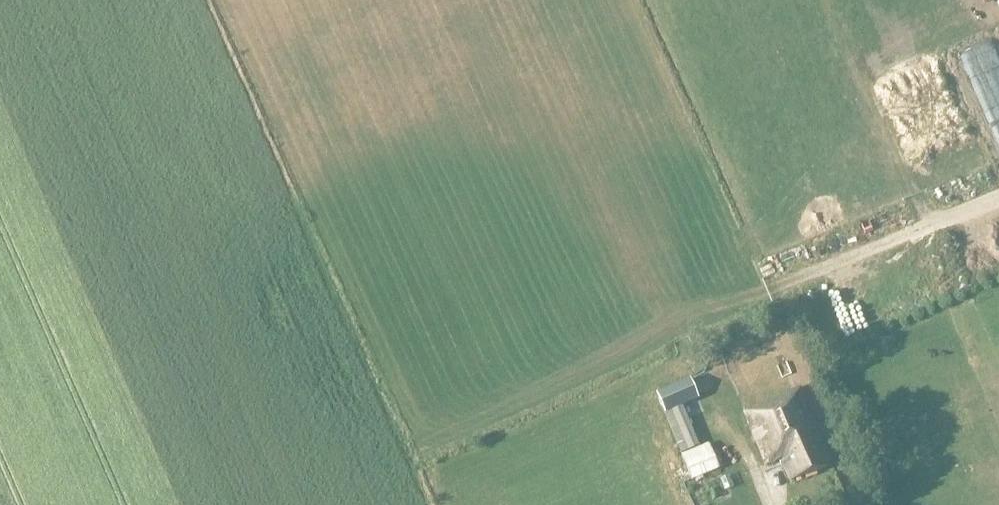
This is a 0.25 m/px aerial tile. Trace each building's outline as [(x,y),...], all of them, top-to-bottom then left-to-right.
[(653,395),(680,455),(697,447),(679,407),(696,400),(687,380),(653,395)] [(830,465),(800,388),(743,413),(765,466),(781,459),(790,481),(830,465)] [(679,457),(690,481),(717,470),(707,445),(679,457)]
